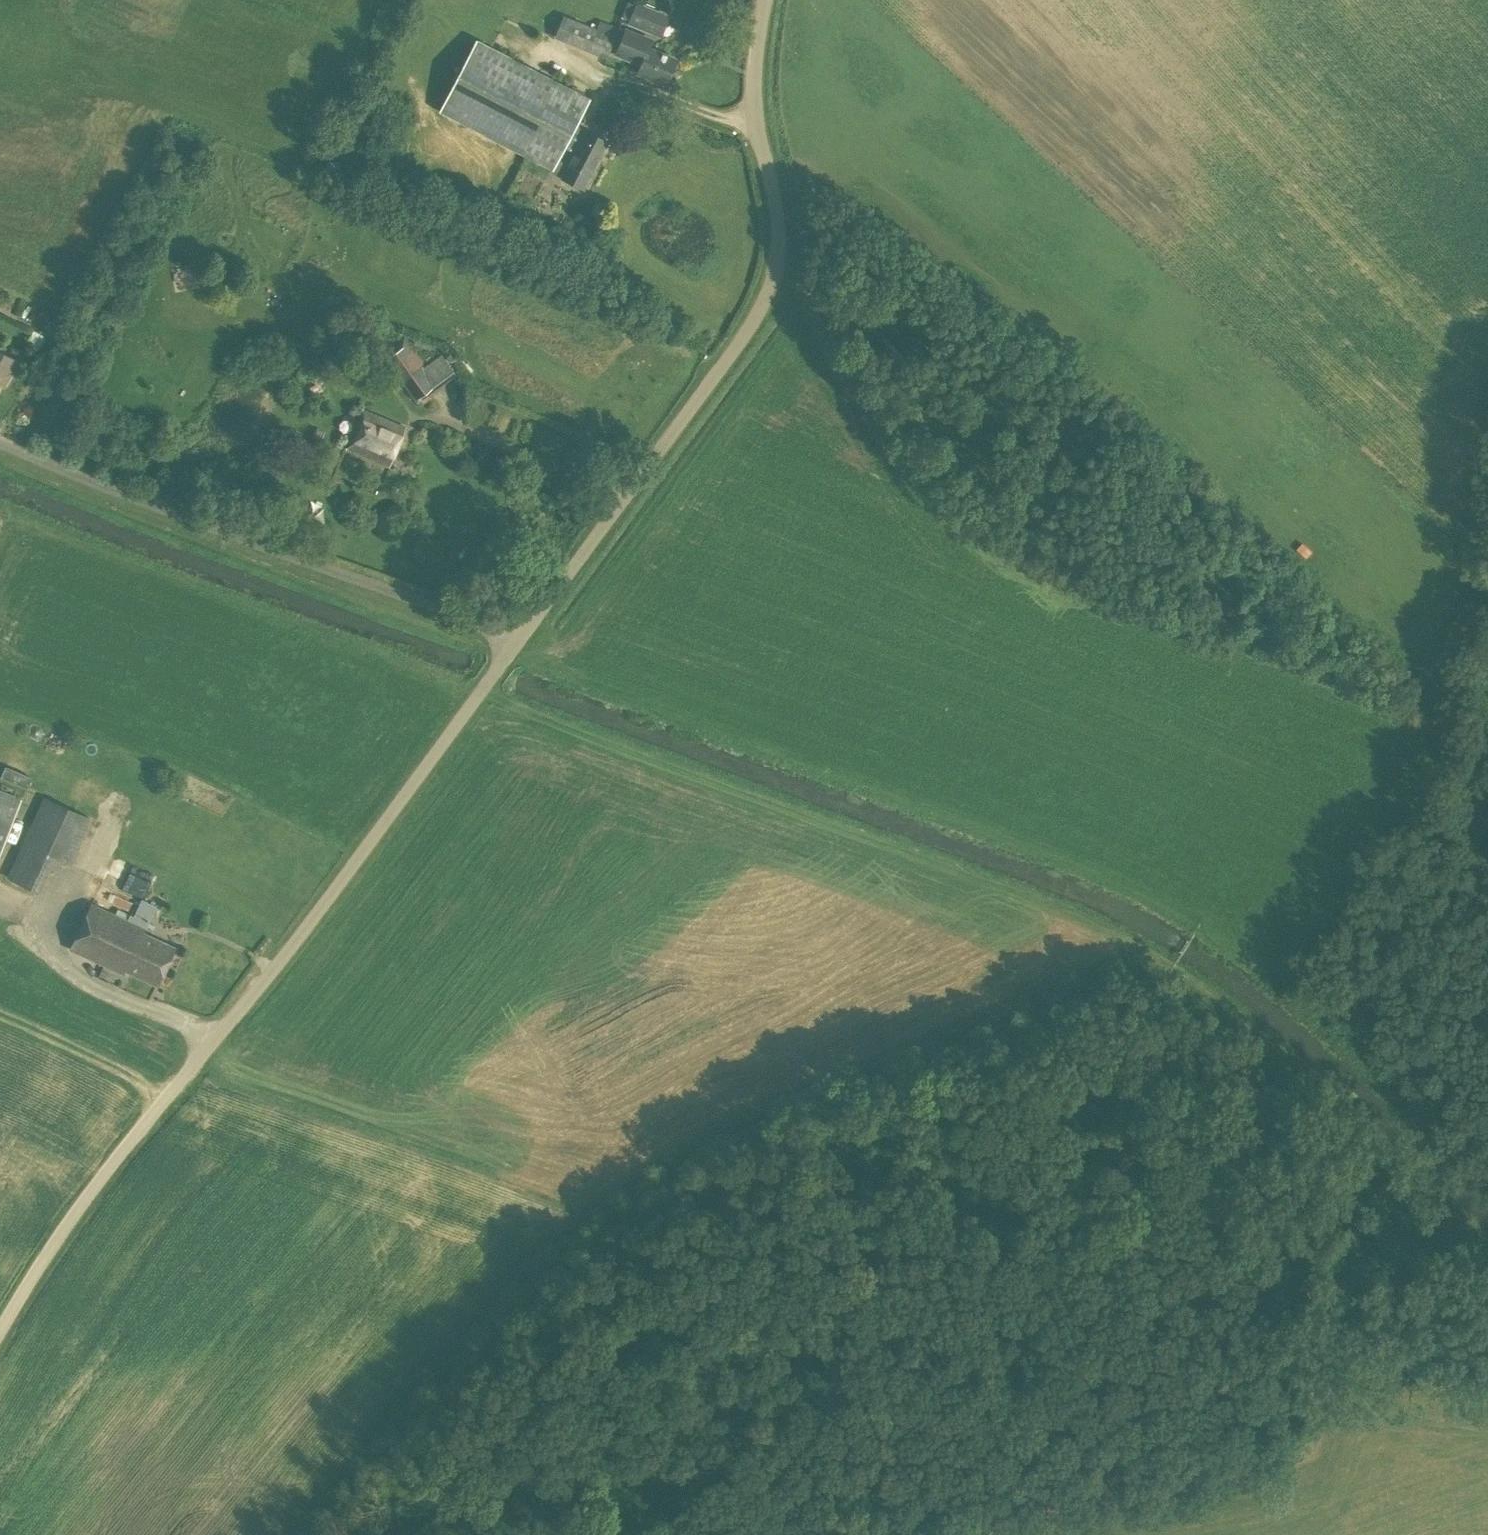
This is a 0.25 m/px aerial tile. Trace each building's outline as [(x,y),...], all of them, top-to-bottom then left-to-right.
[(635,4),(628,1),(622,18),(629,21),(627,24),(661,38),(670,16),(636,2),(635,4)] [(596,29),(573,20),(565,42),(605,58),(618,27),(599,20),(596,29)] [(666,84),(676,59),(649,49),(654,39),(625,28),(614,56),(640,66),(638,73),(666,84)] [(582,137),(570,131),(587,98),(476,42),(440,112),(553,170),(551,174),(583,190),(607,143),(585,131),(582,137)] [(418,401),(438,387),(408,344),(388,358),(418,401)] [(18,363),(0,353),(0,384),(3,379),(8,381),(18,363)] [(481,398),(472,394),(468,403),(477,407),(481,398)] [(389,467),(406,428),(363,409),(346,449),(389,467)] [(22,800),(0,791),(0,854),(22,800)] [(69,864),(90,819),(45,797),(7,877),(38,891),(54,857),(69,864)] [(130,816),(105,883),(152,901),(178,834),(130,816)] [(146,928),(156,907),(147,902),(145,906),(141,904),(132,923),(92,904),(70,949),(124,974),(126,971),(157,985),(175,948),(143,932),(145,927),(146,928)]
